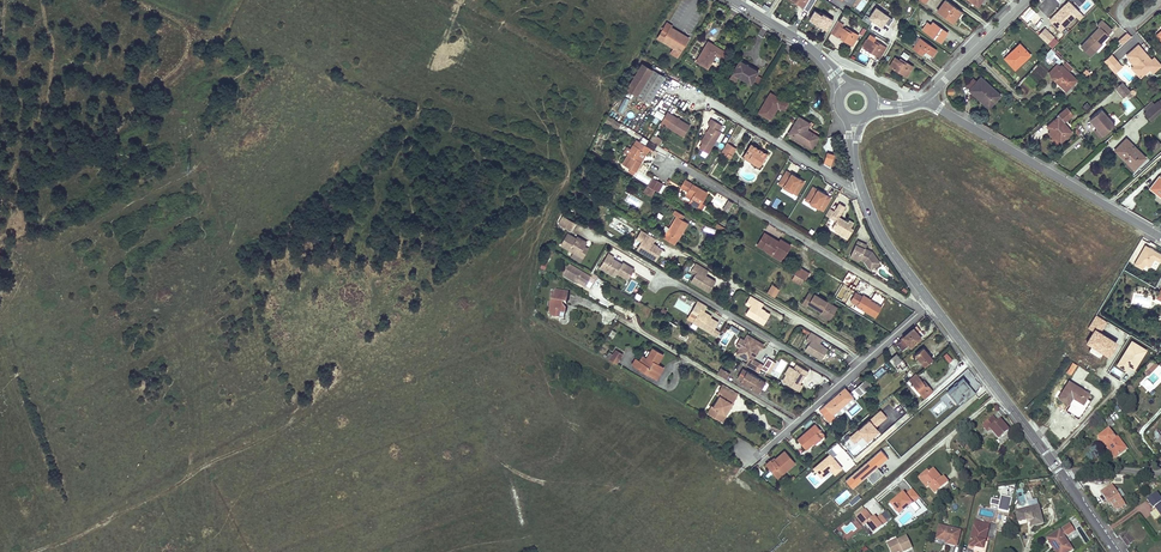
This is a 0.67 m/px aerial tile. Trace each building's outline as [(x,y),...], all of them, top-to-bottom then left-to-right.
[(947,0),(946,0),(938,11),(953,22),(957,17),(956,16),(960,10),(947,0)] [(1069,1),(1065,5),(1066,6),(1051,21),(1053,23),(1057,27),(1061,30),(1065,26),(1071,21),(1080,12),(1069,1)] [(1066,6),(1065,5),(1050,20),(1051,21),(1066,6)] [(882,13),(877,9),(876,8),(869,17),(884,28),(891,19),(882,13)] [(822,15),(819,14),(814,11),(809,19),(826,29),(832,19),(823,13),(822,15)] [(1071,23),(1075,26),(1079,20),(1075,17),(1071,23)] [(1096,51),(1094,49),(1101,42),(1102,43),(1109,35),(1113,30),(1102,20),(1098,25),(1100,27),(1086,42),(1081,47),(1091,56),(1096,51)] [(831,32),(835,35),(852,45),(858,35),(849,30),(848,31),(845,30),(842,28),(844,24),(838,21),(831,32)] [(657,38),(674,48),(680,51),(688,38),(670,28),(671,25),(666,22),(657,38)] [(943,36),(946,32),(933,22),(931,25),(927,23),(923,29),(941,42),(945,38),(943,36)] [(1055,37),(1045,28),(1039,35),(1048,43),(1055,37)] [(915,46),(914,48),(922,54),(925,50),(933,55),(936,50),(917,36),(912,43),(915,46)] [(876,43),(873,42),(868,39),(863,47),(880,57),(886,47),(877,41),(876,43)] [(708,42),(697,61),(708,68),(716,54),(722,58),(725,52),(708,42)] [(1102,43),(1101,42),(1094,49),(1096,51),(1103,44),(1102,43)] [(1020,44),(1016,48),(1017,49),(1006,60),(1015,69),(1030,55),(1020,44)] [(1160,66),(1160,65),(1154,58),(1152,60),(1138,45),(1127,55),(1130,59),(1132,58),(1136,64),(1134,66),(1132,68),(1140,78),(1146,73),(1147,75),(1151,71),(1154,73),(1160,66)] [(680,51),(674,48),(671,53),(677,56),(680,51)] [(1017,49),(1016,48),(1005,59),(1006,60),(1017,49)] [(906,59),(909,55),(903,51),(900,55),(906,59)] [(1111,55),(1104,62),(1111,69),(1118,63),(1111,55)] [(902,62),(900,61),(895,58),(890,67),(907,77),(913,67),(903,61),(902,62)] [(733,72),(730,78),(736,81),(739,76),(751,83),(758,71),(740,61),(733,72)] [(1066,61),(1063,64),(1070,71),(1073,67),(1066,61)] [(648,102),(664,77),(652,70),(642,63),(626,89),(637,95),(648,102)] [(1058,63),(1049,73),(1053,76),(1062,66),(1058,63)] [(1122,67),(1118,63),(1111,69),(1115,73),(1122,67)] [(1056,80),(1057,79),(1068,89),(1077,80),(1062,66),(1053,76),(1052,77),(1056,80)] [(973,94),(975,92),(991,106),(1001,95),(981,78),(977,82),(970,90),(969,90),(973,94)] [(977,82),(973,79),(966,87),(970,90),(977,82)] [(1068,89),(1057,79),(1056,80),(1067,90),(1068,89)] [(1120,85),(1116,88),(1124,97),(1128,94),(1131,97),(1134,95),(1131,91),(1123,82),(1120,85)] [(991,106),(975,92),(973,94),(989,108),(991,106)] [(771,93),(759,112),(770,119),(778,106),(784,109),(788,103),(771,93)] [(618,111),(624,113),(628,97),(622,96),(618,111)] [(1158,102),(1155,105),(1147,111),(1145,114),(1151,121),(1160,111),(1160,100),(1159,102),(1158,102)] [(1144,108),(1147,111),(1155,105),(1152,101),(1144,108)] [(1087,102),(1082,106),(1085,111),(1091,107),(1087,102)] [(1072,112),(1067,107),(1058,116),(1059,117),(1048,127),(1051,131),(1052,130),(1062,142),(1072,133),(1064,123),(1072,112)] [(656,109),(653,115),(661,119),(664,113),(656,109)] [(1094,124),(1095,123),(1105,134),(1115,125),(1101,110),(1090,119),(1094,124)] [(665,114),(660,122),(683,136),(689,125),(667,111),(665,114)] [(1072,112),(1064,123),(1074,115),(1072,112)] [(607,117),(605,120),(616,127),(618,124),(607,117)] [(799,117),(789,133),(811,147),(818,136),(806,129),(809,123),(799,117)] [(708,153),(711,148),(721,132),(718,130),(721,125),(711,119),(708,124),(710,126),(701,142),(703,143),(700,148),(708,153)] [(1105,134),(1095,123),(1094,124),(1098,128),(1094,131),(1100,138),(1105,134)] [(1062,142),(1052,130),(1051,131),(1055,135),(1055,136),(1050,140),(1056,147),(1062,142)] [(721,132),(716,141),(719,143),(725,134),(721,132)] [(649,140),(654,143),(658,136),(653,134),(649,140)] [(645,145),(649,148),(653,150),(657,144),(654,143),(649,140),(648,139),(645,145)] [(1146,157),(1127,139),(1116,150),(1128,162),(1129,161),(1136,167),(1146,157)] [(1156,151),(1160,146),(1160,143),(1158,139),(1155,141),(1157,144),(1153,147),(1156,151)] [(633,145),(627,155),(630,156),(625,165),(630,168),(635,171),(641,161),(637,159),(642,150),(646,153),(649,148),(645,145),(639,142),(636,147),(633,145)] [(732,146),(727,143),(720,153),(730,159),(732,155),(728,153),(732,146)] [(751,145),(745,154),(760,164),(765,155),(760,152),(761,150),(751,145)] [(736,148),(732,146),(728,153),(732,155),(736,148)] [(637,159),(641,161),(646,153),(642,150),(637,159)] [(830,167),(835,154),(827,151),(822,164),(830,167)] [(760,164),(745,154),(743,156),(758,166),(760,164)] [(803,181),(785,171),(778,183),(796,194),(803,181)] [(1151,187),(1160,194),(1159,196),(1160,198),(1160,174),(1151,187)] [(653,177),(648,186),(649,186),(654,189),(661,193),(666,185),(653,177)] [(707,192),(685,180),(681,187),(688,191),(694,195),(691,199),(689,202),(698,208),(701,203),(707,192)] [(654,189),(649,186),(646,191),(652,194),(654,189)] [(830,197),(812,186),(804,199),(822,210),(830,197)] [(1160,194),(1151,187),(1150,189),(1159,196),(1160,194)] [(727,212),(732,202),(728,199),(722,209),(727,212)] [(847,222),(839,217),(845,207),(839,203),(834,211),(830,218),(835,221),(832,228),(836,230),(835,232),(847,239),(853,229),(850,228),(853,223),(849,220),(847,222)] [(834,211),(830,208),(825,215),(830,218),(834,211)] [(675,217),(668,229),(680,236),(687,223),(681,219),(683,216),(674,210),(672,214),(675,217)] [(571,230),(576,222),(563,215),(559,222),(571,230)] [(664,232),(662,236),(674,244),(677,240),(680,236),(668,229),(666,232),(664,232)] [(655,238),(641,230),(636,238),(641,241),(637,249),(656,260),(660,253),(656,251),(656,250),(658,246),(652,243),(655,238)] [(577,238),(568,232),(561,243),(579,255),(585,246),(587,242),(578,236),(577,238)] [(779,242),(764,233),(758,245),(768,251),(767,252),(781,261),(783,256),(790,245),(781,240),(779,242)] [(866,244),(857,240),(851,255),(859,259),(860,258),(866,260),(868,265),(871,263),(874,266),(879,262),(872,251),(864,248),(866,244)] [(1160,263),(1160,252),(1144,244),(1135,261),(1130,258),(1128,261),(1148,272),(1150,268),(1157,271),(1160,263)] [(585,246),(579,255),(583,257),(589,248),(585,246)] [(614,257),(608,254),(600,267),(608,272),(610,269),(617,273),(617,272),(628,279),(634,269),(623,262),(622,264),(621,265),(618,263),(618,262),(613,259),(614,257)] [(709,270),(696,262),(691,270),(696,273),(691,281),(710,292),(714,285),(710,283),(710,282),(712,278),(706,274),(709,270)] [(598,277),(593,274),(591,278),(570,265),(563,276),(572,281),(573,280),(586,288),(590,281),(594,284),(598,277)] [(798,266),(793,273),(794,274),(798,277),(803,269),(798,266)] [(803,269),(798,277),(803,279),(804,280),(809,272),(803,269)] [(798,277),(794,274),(792,278),(800,284),(803,279),(798,277)] [(773,286),(770,291),(777,294),(780,290),(773,286)] [(566,315),(567,311),(564,306),(563,306),(564,304),(567,305),(569,294),(557,292),(555,298),(553,298),(552,303),(551,308),(550,314),(552,314),(552,317),(560,319),(561,314),(566,315)] [(636,292),(634,297),(639,300),(642,295),(636,292)] [(808,304),(817,309),(818,307),(822,309),(821,311),(820,313),(825,316),(826,315),(830,317),(836,308),(814,294),(813,296),(808,293),(802,303),(807,305),(808,304)] [(856,304),(855,305),(862,309),(875,316),(881,306),(863,295),(862,297),(855,293),(850,301),(856,304)] [(764,303),(751,295),(746,303),(751,306),(746,313),(764,324),(771,314),(761,308),(764,303)] [(709,314),(700,309),(693,321),(693,322),(712,333),(718,321),(708,315),(709,314)] [(693,321),(697,314),(692,311),(688,318),(693,321)] [(1087,342),(1092,345),(1089,351),(1093,353),(1100,358),(1103,353),(1109,356),(1116,345),(1117,345),(1111,341),(1112,339),(1108,336),(1107,338),(1106,339),(1103,337),(1103,336),(1105,334),(1101,332),(1107,321),(1097,314),(1089,327),(1094,330),(1087,342)] [(668,321),(667,324),(669,325),(669,326),(674,329),(676,326),(668,321)] [(715,328),(712,333),(718,336),(721,331),(715,328)] [(905,335),(896,342),(903,350),(910,344),(911,346),(921,337),(917,333),(916,333),(913,329),(906,335),(905,335)] [(822,338),(811,331),(806,339),(809,341),(804,349),(821,359),(827,349),(819,344),(822,338)] [(764,345),(748,335),(745,340),(745,341),(741,349),(739,349),(736,354),(748,361),(746,365),(755,371),(760,363),(753,360),(754,358),(753,357),(754,355),(754,353),(755,351),(757,350),(758,348),(761,349),(762,349),(764,346),(763,345),(764,345)] [(1142,346),(1132,340),(1116,365),(1127,371),(1129,367),(1134,370),(1147,349),(1142,346)] [(643,363),(640,361),(636,359),(632,364),(653,377),(659,367),(657,365),(658,363),(663,354),(652,348),(646,358),(643,363)] [(915,354),(919,359),(923,364),(925,366),(933,359),(923,348),(915,354)] [(616,349),(611,359),(618,363),(623,353),(616,349)] [(947,353),(943,356),(949,363),(953,360),(947,353)] [(890,361),(895,366),(902,360),(897,355),(890,361)] [(766,358),(762,369),(771,373),(776,361),(766,358)] [(895,366),(892,369),(897,375),(907,366),(902,360),(895,366)] [(1077,365),(1072,362),(1066,372),(1071,374),(1077,365)] [(664,367),(658,363),(657,365),(659,367),(653,377),(657,379),(664,367)] [(1158,365),(1155,363),(1146,372),(1149,375),(1158,365)] [(786,375),(782,381),(799,391),(802,385),(799,383),(800,380),(801,381),(805,375),(806,376),(809,372),(796,364),(794,369),(793,368),(788,376),(786,375)] [(721,368),(717,374),(726,379),(729,373),(721,368)] [(762,387),(761,386),(763,381),(742,369),(737,378),(741,380),(740,382),(759,393),(762,387)] [(916,374),(906,382),(919,397),(921,395),(925,398),(933,391),(926,383),(925,384),(922,381),(916,374)] [(867,379),(863,382),(869,389),(872,386),(867,379)] [(975,394),(972,390),(963,379),(947,392),(956,403),(961,400),(964,404),(975,394)] [(1089,394),(1069,381),(1059,398),(1069,404),(1073,397),(1074,396),(1075,397),(1075,398),(1083,404),(1089,394)] [(863,382),(854,389),(860,396),(865,392),(869,389),(863,382)] [(738,393),(723,384),(720,388),(736,397),(738,393)] [(707,413),(718,419),(725,408),(727,409),(730,402),(732,404),(736,397),(720,388),(717,394),(719,396),(713,406),(712,405),(707,413)] [(836,396),(820,410),(830,422),(835,418),(832,415),(852,397),(844,388),(838,394),(839,395),(837,397),(836,396)] [(893,404),(891,406),(894,409),(900,404),(894,397),(890,400),(893,404)] [(725,408),(718,419),(721,421),(732,404),(730,402),(727,409),(725,408)] [(881,409),(849,436),(855,443),(863,436),(867,441),(879,430),(875,426),(887,416),(881,409)] [(983,425),(987,430),(997,421),(993,416),(983,425)] [(1114,423),(1109,416),(1103,422),(1108,428),(1114,423)] [(988,431),(990,429),(992,431),(999,438),(1009,429),(1000,420),(998,422),(997,421),(987,430),(988,431)] [(797,440),(803,446),(806,443),(821,431),(815,424),(797,440)] [(1116,438),(1112,433),(1109,430),(1099,439),(1105,447),(1106,446),(1115,458),(1127,449),(1117,437),(1116,438)] [(821,431),(806,443),(809,446),(813,442),(823,433),(821,431)] [(823,433),(813,442),(815,444),(825,435),(823,433)] [(829,455),(813,468),(821,477),(830,470),(834,475),(843,468),(838,462),(833,456),(837,453),(835,450),(832,448),(826,453),(829,455)] [(848,450),(845,452),(852,460),(854,457),(848,450)] [(766,464),(773,472),(790,458),(784,451),(772,462),(770,460),(766,464)] [(790,458),(773,472),(777,478),(784,472),(782,469),(792,460),(790,458)] [(871,458),(845,479),(851,486),(855,483),(869,472),(876,480),(884,474),(877,465),(871,458)] [(792,460),(782,469),(784,472),(794,463),(792,460)] [(925,476),(920,480),(927,487),(929,486),(936,494),(948,482),(943,477),(941,478),(940,479),(937,476),(938,475),(933,469),(929,472),(930,474),(926,477),(925,476)] [(918,477),(920,480),(925,476),(926,477),(930,474),(929,472),(926,470),(918,477)] [(998,485),(998,494),(1013,494),(1013,486),(1003,486),(1003,485),(998,485)] [(1112,485),(1101,492),(1107,501),(1109,500),(1116,511),(1125,505),(1112,485)] [(810,489),(801,491),(802,495),(805,495),(806,499),(812,498),(810,489)] [(908,508),(920,498),(912,489),(905,495),(902,492),(888,505),(891,507),(898,516),(903,512),(908,508)] [(1147,500),(1153,508),(1155,507),(1160,515),(1160,500),(1156,493),(1147,500)] [(999,507),(998,510),(1009,513),(1012,498),(1002,495),(1000,501),(999,507)] [(1039,505),(1016,511),(1019,521),(1027,519),(1028,520),(1030,520),(1032,526),(1043,523),(1039,505)] [(885,511),(877,519),(875,516),(873,518),(866,509),(865,510),(863,508),(855,514),(857,517),(856,518),(863,526),(866,524),(868,526),(874,534),(892,519),(885,511)] [(855,518),(851,522),(859,530),(862,526),(855,518)] [(969,545),(975,547),(976,545),(984,546),(989,524),(975,521),(969,545)] [(1070,523),(1060,530),(1063,536),(1066,535),(1067,536),(1075,531),(1074,529),(1070,523)] [(1140,542),(1143,540),(1145,537),(1146,534),(1146,530),(1144,527),(1142,525),(1138,524),(1135,524),(1131,525),(1129,528),(1128,532),(1128,535),(1130,538),(1133,541),(1136,542),(1140,542)] [(939,526),(936,539),(946,541),(945,543),(956,546),(960,531),(939,526)] [(1049,537),(1056,546),(1053,548),(1056,551),(1068,551),(1072,549),(1063,536),(1060,530),(1049,537)] [(1124,532),(1119,535),(1124,543),(1127,546),(1134,541),(1128,532),(1126,534),(1124,532)] [(899,551),(902,550),(903,551),(912,548),(907,536),(897,541),(896,539),(887,544),(891,551),(898,551),(899,551)] [(1049,537),(1047,538),(1053,548),(1056,546),(1049,537)]
